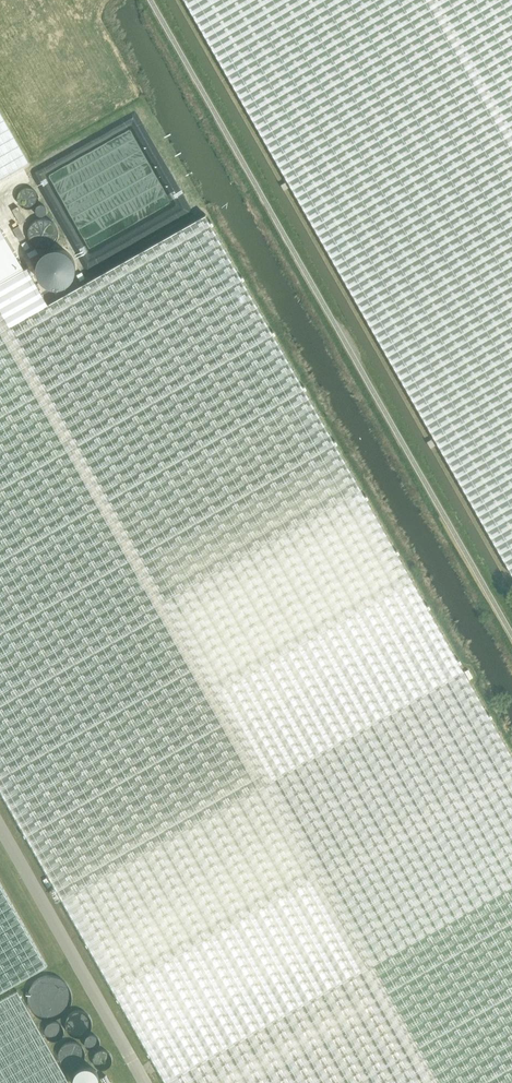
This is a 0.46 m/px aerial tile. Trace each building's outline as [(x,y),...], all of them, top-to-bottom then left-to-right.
[(294,190),(431,430),(511,573),(511,0),(185,0),(294,190)] [(29,163),(0,111),(0,179),(29,163)] [(18,206),(12,209),(20,223),(26,220),(18,206)] [(167,1082),(511,1082),(511,756),(206,215),(48,304),(10,326),(0,309),(0,788),(167,1082)] [(10,326),(48,304),(27,267),(25,269),(0,225),(0,309),(10,326)] [(19,225),(13,229),(19,240),(20,240),(25,237),(25,236),(19,225)] [(46,966),(0,885),(0,992),(46,966)] [(17,990),(0,1000),(0,1082),(70,1082),(17,990)]
